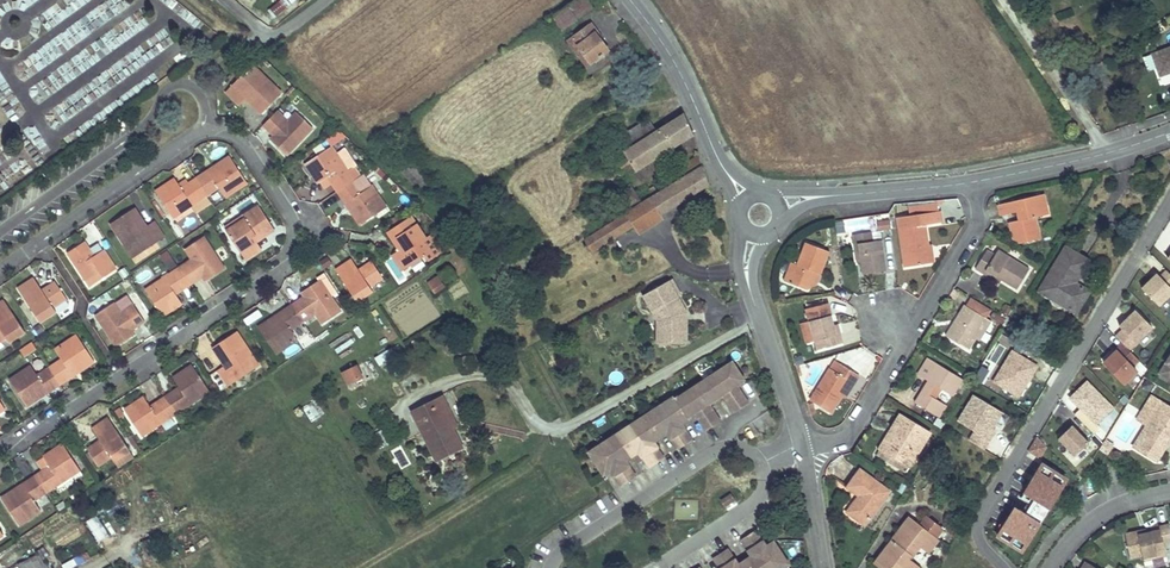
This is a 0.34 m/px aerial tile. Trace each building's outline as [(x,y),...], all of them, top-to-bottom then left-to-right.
[(291,4),(288,0),(282,0),(272,9),(277,15),(291,4)] [(553,15),(563,30),(593,10),(586,0),(575,0),(553,15)] [(1102,26),(1111,20),(1107,14),(1098,20),(1102,26)] [(573,38),(574,39),(592,63),(610,50),(597,33),(598,32),(592,24),(573,38)] [(570,42),(588,66),(592,63),(574,39),(570,42)] [(1153,53),(1161,75),(1169,72),(1169,47),(1153,53)] [(260,76),(262,74),(252,65),(250,67),(260,76)] [(260,76),(250,67),(227,92),(240,105),(247,98),(242,94),(246,90),(266,109),(282,93),(262,74),(260,76)] [(242,94),(247,98),(262,113),(266,109),(246,90),(242,94)] [(264,124),(271,131),(285,117),(278,110),(264,124)] [(289,121),(275,135),(271,139),(287,155),(314,127),(298,112),(289,121)] [(614,158),(619,166),(629,159),(633,166),(636,170),(694,134),(685,113),(682,114),(655,131),(648,120),(617,140),(624,152),(614,158)] [(275,135),(289,121),(285,117),(271,131),(275,135)] [(391,134),(377,143),(379,146),(393,137),(391,134)] [(333,183),(338,191),(354,181),(337,154),(334,156),(329,148),(306,163),(319,183),(321,181),(329,176),(333,183)] [(197,178),(208,195),(220,187),(226,197),(248,183),(230,156),(215,167),(219,173),(213,177),(209,170),(197,178)] [(675,180),(703,163),(700,156),(671,174),(675,180)] [(591,158),(582,165),(587,173),(597,166),(591,158)] [(623,172),(633,166),(629,159),(619,166),(623,172)] [(704,166),(639,206),(648,222),(709,184),(709,183),(704,166)] [(219,173),(215,167),(209,170),(213,177),(219,173)] [(329,176),(321,181),(326,188),(333,183),(329,176)] [(208,195),(197,178),(182,188),(176,178),(156,191),(172,214),(178,210),(180,213),(208,195)] [(356,206),(350,209),(360,224),(386,207),(372,185),(362,192),(354,181),(338,191),(347,204),(352,200),(356,206)] [(1038,208),(1046,206),(1043,195),(998,205),(1000,216),(1017,212),(1019,220),(1009,223),(1013,238),(1021,243),(1039,239),(1034,218),(1040,217),(1038,208)] [(352,200),(347,204),(350,209),(356,206),(352,200)] [(250,239),(272,224),(260,205),(236,221),(238,223),(227,231),(246,259),(262,248),(257,241),(253,243),(250,239)] [(639,206),(628,213),(635,225),(637,229),(648,222),(639,206)] [(1048,215),(1046,206),(1038,208),(1040,217),(1048,215)] [(147,226),(135,208),(131,211),(145,233),(150,231),(147,226)] [(131,211),(112,223),(134,257),(157,242),(161,248),(169,243),(154,221),(147,226),(150,231),(145,233),(131,211)] [(635,225),(628,213),(585,240),(592,251),(635,225)] [(905,267),(924,264),(922,248),(927,247),(924,225),(930,224),(929,214),(911,217),(912,226),(899,228),(905,267)] [(412,215),(393,228),(408,251),(403,254),(400,250),(392,255),(403,271),(435,250),(412,215)] [(878,230),(891,228),(888,215),(876,217),(878,230)] [(225,228),(227,231),(238,223),(236,221),(225,228)] [(253,243),(257,241),(275,229),(272,224),(250,239),(253,243)] [(393,228),(388,231),(400,250),(403,254),(408,251),(393,228)] [(855,245),(858,244),(861,262),(862,274),(886,271),(881,240),(872,241),(871,232),(853,234),(855,245)] [(186,249),(193,259),(204,276),(207,281),(225,269),(204,237),(186,249)] [(69,253),(86,279),(89,277),(94,284),(117,270),(104,250),(94,256),(85,242),(69,253)] [(805,242),(796,264),(791,262),(783,280),(806,290),(814,271),(821,274),(829,252),(805,242)] [(621,255),(627,266),(641,258),(634,247),(621,255)] [(924,264),(933,263),(931,247),(927,247),(922,248),(924,264)] [(1066,247),(1046,278),(1051,281),(1044,294),(1069,309),(1074,302),(1081,306),(1089,291),(1076,283),(1089,261),(1066,247)] [(986,271),(1001,280),(1016,290),(1029,269),(998,249),(995,255),(987,250),(975,269),(984,274),(986,271)] [(168,270),(177,264),(167,250),(159,256),(168,270)] [(204,276),(193,259),(188,262),(199,279),(204,276)] [(361,271),(359,269),(353,260),(337,271),(357,301),(373,290),(370,285),(383,277),(374,263),(361,271)] [(372,260),(359,269),(361,271),(374,263),(372,260)] [(199,279),(188,262),(179,268),(191,284),(199,279)] [(179,268),(153,285),(154,288),(148,292),(163,315),(183,303),(177,293),(191,284),(179,268)] [(1167,269),(1160,276),(1157,273),(1142,288),(1159,305),(1169,294),(1169,273),(1167,269)] [(806,290),(816,285),(821,274),(814,271),(806,290)] [(984,274),(999,284),(1001,280),(986,271),(984,274)] [(325,272),(319,276),(321,279),(330,292),(336,288),(325,272)] [(437,272),(426,280),(435,293),(446,285),(437,272)] [(1051,281),(1046,278),(1039,291),(1044,294),(1051,281)] [(45,293),(43,290),(35,279),(19,289),(41,322),(57,311),(54,307),(67,298),(58,285),(45,293)] [(302,291),(305,296),(312,306),(306,309),(300,300),(292,305),(303,321),(316,313),(323,323),(342,311),(330,292),(321,279),(302,291)] [(674,281),(646,296),(656,314),(664,309),(669,318),(669,321),(664,321),(664,332),(660,332),(660,343),(688,343),(688,313),(678,296),(681,295),(674,281)] [(56,282),(43,290),(45,293),(58,285),(56,282)] [(312,306),(305,296),(300,300),(306,309),(312,306)] [(986,318),(991,310),(971,298),(966,306),(964,305),(945,335),(969,350),(975,339),(988,319),(986,318)] [(7,338),(10,342),(26,332),(5,299),(0,303),(0,343),(7,338)] [(782,304),(783,312),(800,310),(799,302),(782,304)] [(1074,302),(1069,309),(1076,313),(1081,306),(1074,302)] [(132,329),(122,314),(115,303),(97,316),(117,346),(135,334),(132,329)] [(126,311),(137,326),(145,321),(135,305),(126,311)] [(303,321),(292,305),(259,327),(277,354),(299,339),(292,329),(303,321)] [(258,309),(243,317),(246,323),(261,315),(258,309)] [(664,309),(656,314),(660,321),(660,332),(664,332),(664,321),(669,321),(669,318),(664,309)] [(1122,329),(1116,335),(1131,351),(1154,329),(1136,309),(1119,325),(1122,329)] [(137,326),(126,311),(122,314),(132,329),(137,326)] [(836,334),(834,325),(831,315),(809,321),(814,341),(825,338),(827,347),(843,343),(840,333),(836,334)] [(237,332),(218,344),(232,365),(227,368),(225,365),(217,370),(228,386),(256,368),(249,357),(252,355),(237,332)] [(62,360),(51,367),(62,383),(73,376),(68,370),(74,366),(78,372),(95,362),(78,335),(55,350),(62,360)] [(814,341),(816,350),(827,347),(825,338),(814,341)] [(22,355),(36,349),(33,341),(19,347),(22,355)] [(35,343),(42,353),(45,351),(39,341),(35,343)] [(1139,360),(1122,342),(1115,349),(1116,350),(1103,362),(1124,383),(1137,370),(1132,366),(1139,360)] [(218,344),(213,348),(225,365),(227,368),(232,365),(218,344)] [(1018,396),(1037,366),(1012,350),(993,381),(1018,396)] [(249,357),(256,368),(259,366),(252,355),(249,357)] [(1161,372),(1169,378),(1169,357),(1161,372)] [(915,403),(934,415),(942,402),(934,398),(940,388),(951,395),(962,379),(929,358),(918,375),(929,382),(915,403)] [(340,370),(347,383),(363,375),(356,361),(340,370)] [(830,412),(841,396),(849,382),(854,384),(859,376),(840,364),(835,361),(830,368),(810,400),(830,412)] [(737,384),(744,380),(732,362),(676,399),(674,397),(589,452),(602,472),(610,468),(622,486),(637,476),(625,458),(637,449),(650,468),(665,458),(652,439),(665,431),(678,450),(693,440),(680,421),(694,412),(706,431),(721,421),(709,402),(722,394),(734,413),(749,403),(737,384)] [(27,406),(44,395),(40,389),(45,385),(49,392),(62,383),(51,367),(38,375),(32,365),(10,380),(27,406)] [(180,387),(165,397),(176,413),(202,396),(201,393),(208,389),(193,365),(173,378),(180,387)] [(73,376),(78,372),(74,366),(68,370),(73,376)] [(1087,381),(1070,397),(1080,408),(1095,424),(1113,407),(1087,381)] [(854,384),(849,382),(841,396),(845,398),(854,384)] [(40,389),(44,395),(49,392),(45,385),(40,389)] [(1147,425),(1134,446),(1157,460),(1167,443),(1165,442),(1169,434),(1169,406),(1151,394),(1136,419),(1147,425)] [(983,449),(989,439),(986,438),(992,428),(1002,412),(973,395),(958,421),(975,431),(969,440),(983,449)] [(176,413),(165,397),(151,406),(145,397),(125,409),(140,433),(148,428),(149,431),(176,413)] [(449,424),(454,422),(442,398),(413,411),(419,422),(423,420),(429,433),(425,435),(437,460),(461,448),(452,429),(449,424)] [(934,415),(938,417),(946,405),(942,402),(934,415)] [(1095,424),(1080,408),(1074,414),(1093,433),(1099,427),(1096,424),(1095,424)] [(899,416),(879,448),(909,466),(929,434),(899,416)] [(94,427),(102,440),(104,443),(90,452),(98,465),(112,456),(115,461),(131,451),(109,417),(94,427)] [(423,420),(419,422),(425,435),(429,433),(423,420)] [(1089,442),(1072,424),(1058,438),(1075,456),(1089,442)] [(995,429),(992,428),(986,438),(989,439),(995,429)] [(1046,446),(1037,437),(1029,451),(1039,457),(1046,446)] [(1114,445),(1105,439),(1100,448),(1109,453),(1114,445)] [(102,440),(88,449),(90,452),(104,443),(102,440)] [(50,466),(36,475),(47,492),(73,475),(71,472),(78,466),(63,444),(44,456),(50,466)] [(402,448),(393,451),(400,467),(409,464),(402,448)] [(876,455),(905,473),(909,466),(879,448),(876,455)] [(105,474),(116,467),(111,459),(100,467),(105,474)] [(1054,470),(1042,463),(1024,492),(1035,498),(1050,507),(1063,486),(1050,478),(1054,470)] [(71,472),(73,475),(81,470),(78,466),(71,472)] [(847,487),(858,495),(863,499),(860,504),(858,502),(849,514),(865,525),(889,491),(859,470),(847,487)] [(1066,480),(1054,470),(1050,478),(1063,486),(1066,480)] [(21,493),(18,488),(2,498),(20,524),(41,510),(35,500),(47,492),(36,475),(23,484),(27,490),(21,493)] [(27,490),(23,484),(18,488),(21,493),(27,490)] [(721,500),(726,507),(735,501),(731,494),(721,500)] [(858,495),(855,500),(858,502),(860,504),(863,499),(858,495)] [(1050,507),(1035,498),(1025,513),(1041,522),(1050,507)] [(858,502),(855,500),(846,512),(849,514),(858,502)] [(1025,513),(1015,507),(1003,528),(1015,536),(1011,543),(1023,551),(1041,522),(1025,513)] [(85,520),(96,541),(108,535),(96,514),(85,520)] [(897,533),(905,540),(899,547),(891,540),(874,562),(882,567),(910,567),(914,564),(907,558),(919,544),(928,551),(937,540),(934,538),(941,529),(925,517),(918,526),(909,518),(897,533)] [(1165,551),(1163,541),(1169,540),(1169,529),(1169,523),(1159,525),(1160,529),(1147,532),(1138,534),(1137,530),(1124,533),(1130,557),(1142,554),(1143,556),(1165,551)] [(1015,536),(1003,528),(998,535),(1011,543),(1015,536)] [(789,564),(787,561),(776,544),(768,548),(756,530),(741,540),(753,558),(740,567),(728,548),(713,558),(720,567),(782,567),(789,564)] [(905,540),(897,533),(891,540),(899,547),(905,540)] [(146,557),(155,554),(149,539),(140,543),(146,557)] [(1143,556),(1143,560),(1166,555),(1165,551),(1143,556)] [(11,565),(13,567),(49,567),(43,553),(11,565)] [(63,567),(85,561),(82,553),(61,560),(63,567)]
